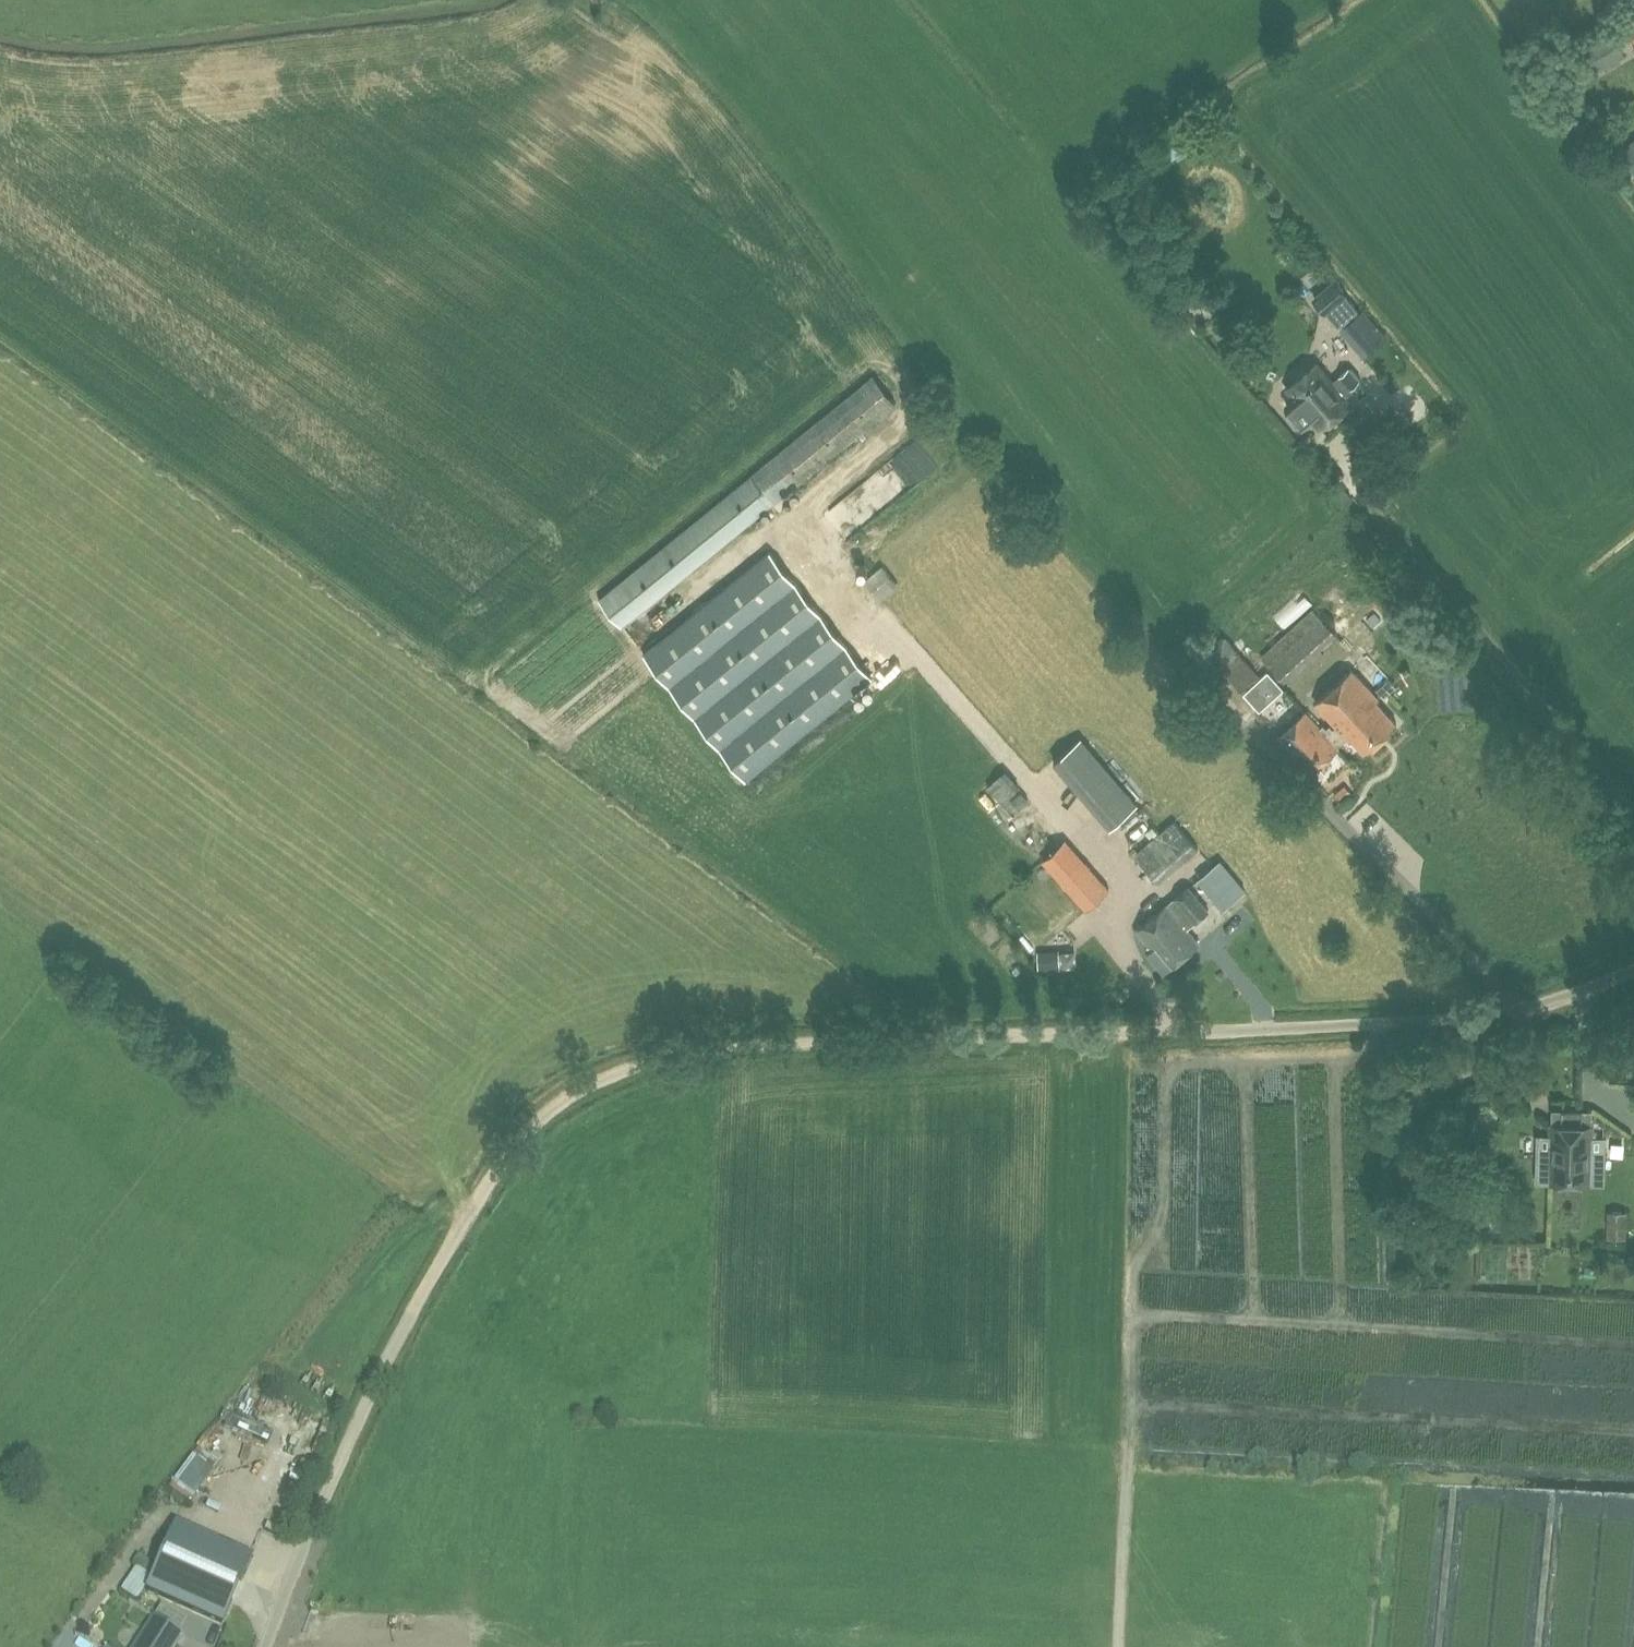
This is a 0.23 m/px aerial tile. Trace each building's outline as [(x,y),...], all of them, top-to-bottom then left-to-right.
[(1593,72),(1624,54),(1610,30),(1579,48),(1593,72)] [(1633,171),(1633,140),(1620,150),(1633,171)] [(1336,280),(1314,298),(1325,312),(1326,311),(1339,326),(1359,309),(1346,294),(1347,293),(1336,280)] [(1344,324),(1368,352),(1387,336),(1364,308),(1344,324)] [(1343,394),(1360,380),(1350,367),(1333,381),(1317,362),(1287,388),(1294,396),(1285,403),(1304,426),(1313,418),(1321,427),(1351,402),(1343,394)] [(621,626),(899,403),(874,372),(599,598),(621,626)] [(1410,382),(1388,397),(1403,421),(1425,407),(1410,382)] [(867,511),(921,469),(902,445),(836,497),(846,509),(858,499),(867,511)] [(903,546),(893,553),(904,570),(915,563),(903,546)] [(770,551),(643,653),(746,780),(872,677),(770,551)] [(898,584),(881,565),(865,580),(881,599),(898,584)] [(1312,609),(1260,657),(1284,683),(1336,636),(1312,609)] [(1259,674),(1239,652),(1224,665),(1222,667),(1243,689),(1259,674)] [(1330,724),(1326,727),(1323,724),(1321,726),(1305,710),(1276,737),(1311,774),(1339,747),(1338,746),(1347,737),(1349,739),(1352,737),(1365,751),(1396,722),(1376,700),(1378,698),(1352,669),(1315,702),(1337,725),(1333,728),(1330,724)] [(1268,671),(1257,681),(1272,698),(1283,688),(1268,671)] [(1137,802),(1082,736),(1053,761),(1110,827),(1137,802)] [(1019,787),(1004,769),(987,784),(1002,802),(1019,787)] [(1351,794),(1344,785),(1334,793),(1341,802),(1351,794)] [(1174,820),(1154,837),(1134,853),(1159,883),(1200,849),(1174,820)] [(1110,888),(1066,838),(1041,860),(1086,910),(1110,888)] [(1212,884),(1228,870),(1219,860),(1213,866),(1203,874),(1211,884),(1212,884)] [(1210,910),(1190,885),(1168,904),(1187,927),(1194,921),(1195,922),(1210,910)] [(1200,943),(1187,927),(1168,904),(1137,929),(1151,948),(1147,952),(1163,972),(1200,943)] [(1563,1111),(1563,1125),(1553,1124),(1551,1181),(1571,1182),(1573,1111),(1563,1111)] [(1573,1111),(1571,1182),(1602,1183),(1603,1151),(1596,1151),(1596,1126),(1582,1125),(1582,1111),(1573,1111)] [(1626,1216),(1608,1216),(1608,1236),(1625,1236),(1626,1216)] [(1596,1266),(1584,1265),(1583,1275),(1595,1275),(1596,1266)] [(212,1468),(193,1453),(175,1478),(195,1493),(212,1468)] [(177,1525),(148,1589),(219,1621),(249,1557),(177,1525)] [(78,1612),(70,1627),(82,1634),(90,1620),(78,1612)] [(182,1634),(151,1614),(130,1646),(174,1646),(182,1634)]
